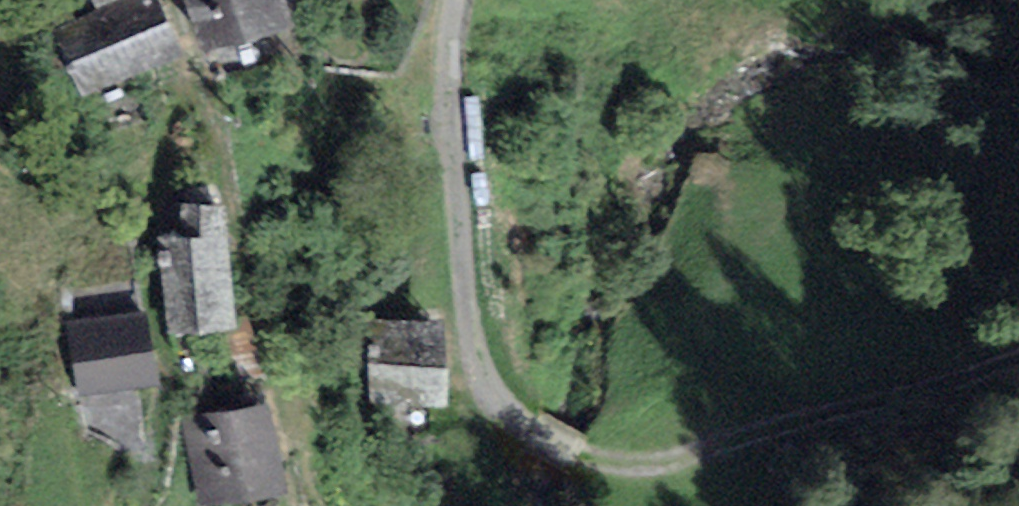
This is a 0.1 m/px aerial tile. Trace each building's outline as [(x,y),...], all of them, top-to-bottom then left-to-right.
[(154,0),(119,0),(97,11),(51,32),(83,97),(186,55),(154,0)] [(97,11),(119,0),(92,0),(97,11)] [(279,0),(189,0),(206,51),(287,24),(279,0)] [(155,237),(171,339),(236,328),(225,207),(181,203),(173,232),(155,237)] [(67,321),(80,399),(156,387),(143,310),(67,321)] [(445,323),(368,320),(367,405),(446,408),(445,323)] [(264,403),(183,421),(202,505),(225,505),(284,493),(264,403)]
